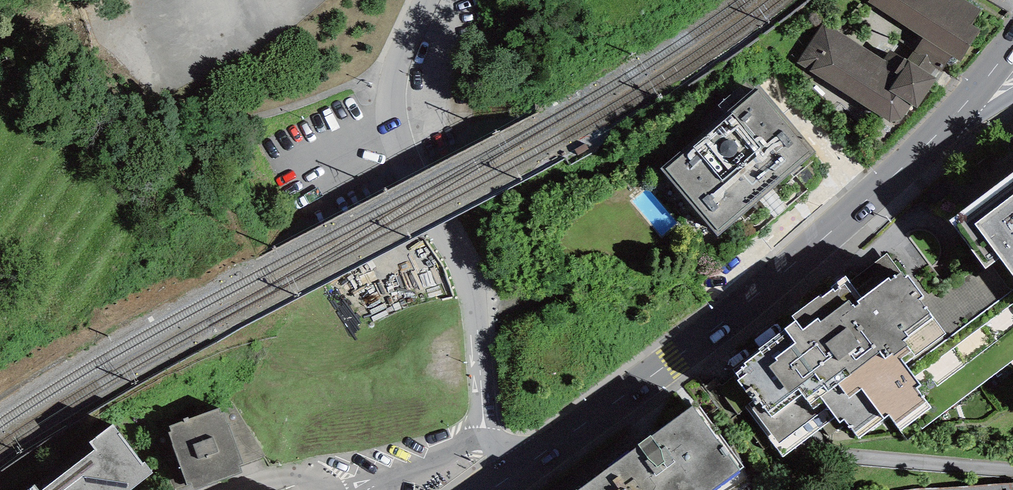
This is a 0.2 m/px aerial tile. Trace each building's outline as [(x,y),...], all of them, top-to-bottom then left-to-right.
[(961,0),(870,0),(869,1),(924,37),(914,51),(937,66),(943,70),(952,57),(960,61),(980,32),(972,26),(980,13),(961,0)] [(908,60),(890,50),(884,61),(833,27),(831,30),(824,25),(797,63),(891,122),(902,119),(912,105),(919,110),(939,80),(931,75),(937,66),(914,51),(908,60)] [(760,86),(661,170),(717,236),(817,153),(760,86)] [(949,220),(986,269),(1001,258),(1012,273),(1012,172),(949,220)] [(904,364),(945,334),(919,299),(923,295),(908,275),(905,278),(887,254),(850,282),(846,276),(792,316),(796,321),(758,349),(760,351),(744,363),(747,366),(737,374),(740,378),(737,381),(753,402),(745,408),(782,457),(837,417),(840,422),(844,419),(860,439),(891,416),(901,429),(931,407),(917,388),(920,386),(904,364)] [(220,402),(167,422),(188,477),(191,476),(193,483),(242,465),(239,458),(243,456),(224,406),(222,407),(220,402)] [(613,467),(630,489),(713,489),(744,468),(696,405),(652,438),(651,436),(639,445),(640,447),(613,467)] [(114,417),(90,435),(96,442),(40,484),(34,477),(17,489),(116,489),(118,489),(119,489),(120,489),(153,465),(145,454),(143,455),(114,417)] [(613,467),(581,489),(630,489),(613,467)] [(920,486),(895,489),(1012,489),(1012,480),(920,486)]
